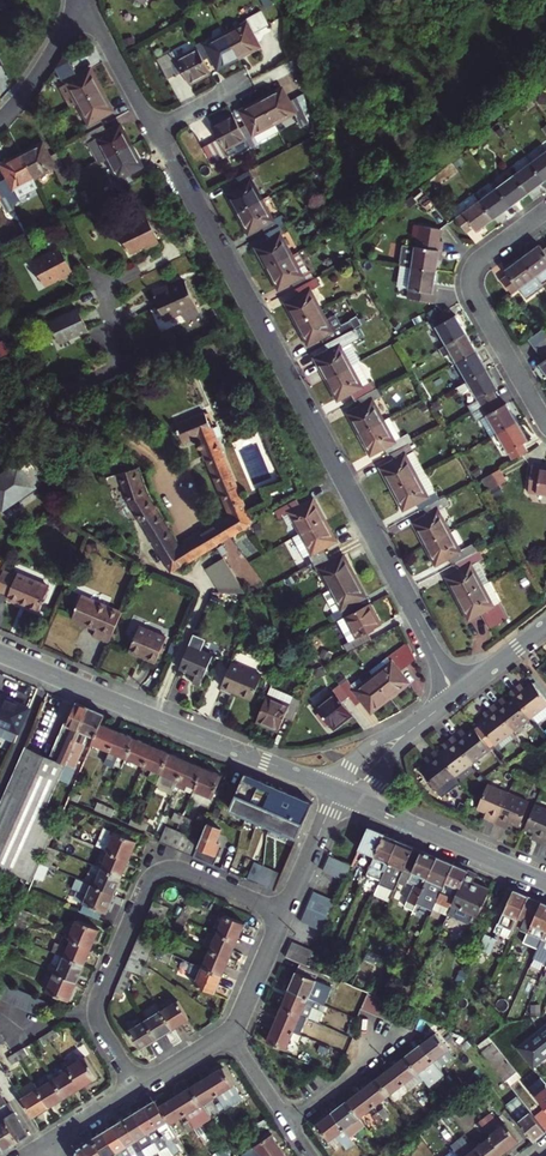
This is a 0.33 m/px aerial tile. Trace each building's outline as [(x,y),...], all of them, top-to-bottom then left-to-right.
[(246,24),(226,35),(238,59),(259,48),(252,36),(269,27),(261,12),(244,21),(246,24)] [(196,47),(197,50),(203,61),(211,57),(218,69),(238,59),(226,35),(206,45),(204,42),(196,47)] [(210,74),(203,61),(197,50),(177,61),(172,52),(157,60),(167,80),(182,72),(189,85),(210,74)] [(55,69),(69,61),(71,60),(65,54),(55,69)] [(59,87),(70,107),(77,103),(101,91),(90,70),(78,77),(69,61),(55,69),(64,85),(59,87)] [(282,90),(261,101),(273,125),(293,114),(300,128),(308,124),(296,99),(288,103),(282,90)] [(85,125),(89,132),(103,125),(100,118),(112,111),(101,91),(77,103),(88,123),(85,125)] [(247,125),(239,128),(249,148),(251,150),(259,146),(257,143),(253,135),(273,125),(261,101),(240,112),(247,125)] [(236,155),(249,148),(239,128),(233,116),(212,127),(218,140),(203,148),(212,165),(235,152),(236,155)] [(89,142),(100,162),(107,159),(130,146),(120,125),(107,132),(103,125),(89,132),(80,137),(82,140),(85,145),(89,142)] [(273,125),(253,135),(257,143),(277,133),(273,125)] [(42,144),(22,154),(33,178),(53,168),(62,184),(70,180),(69,178),(56,152),(49,156),(42,144)] [(130,146),(107,159),(117,178),(114,180),(119,188),(133,181),(129,173),(141,167),(130,146)] [(0,181),(0,182),(12,204),(19,200),(14,189),(33,178),(22,154),(1,165),(7,178),(0,181)] [(531,167),(545,185),(545,183),(545,156),(531,167)] [(129,173),(133,181),(145,175),(141,167),(129,173)] [(545,185),(531,167),(515,179),(528,197),(545,185)] [(226,193),(237,214),(261,201),(250,181),(253,180),(249,171),(235,179),(239,186),(226,193)] [(498,192),(511,210),(528,197),(515,179),(498,192)] [(6,212),(14,208),(12,204),(0,182),(0,201),(6,212)] [(436,210),(422,191),(414,198),(428,216),(436,210)] [(481,205),(494,223),(511,210),(498,192),(481,205)] [(271,221),(261,201),(237,214),(248,234),(261,228),(264,235),(279,227),(285,224),(281,216),(271,221)] [(467,237),(474,232),(478,236),(494,223),(481,205),(457,223),(467,237)] [(146,217),(117,231),(125,246),(123,247),(125,252),(127,251),(129,254),(143,247),(157,241),(146,217)] [(283,235),(279,227),(264,235),(268,242),(256,248),(267,269),(290,256),(280,237),(283,235)] [(157,241),(143,247),(144,250),(158,244),(157,241)] [(398,272),(413,273),(437,277),(439,261),(442,261),(444,247),(417,243),(415,258),(400,255),(398,272)] [(544,252),(541,248),(523,261),(543,288),(545,285),(545,251),(544,252)] [(63,251),(35,264),(43,279),(41,280),(43,285),(45,284),(47,287),(60,280),(74,273),(63,251)] [(301,276),(290,256),(267,269),(278,290),(290,283),(294,290),(308,283),(304,275),(301,276)] [(543,288),(523,261),(507,273),(510,278),(502,283),(513,297),(519,292),(527,302),(544,290),(543,288)] [(74,273),(60,280),(62,284),(76,277),(74,273)] [(434,294),(437,277),(413,273),(409,305),(435,308),(437,294),(434,294)] [(313,280),(308,283),(294,290),(298,297),(285,304),(296,324),(320,312),(309,292),(317,288),(313,280)] [(168,289),(154,296),(168,327),(188,317),(191,323),(202,318),(185,281),(183,282),(178,284),(168,289)] [(166,285),(152,292),(154,296),(168,289),(166,285)] [(77,310),(49,323),(60,345),(87,332),(77,310)] [(330,332),(320,312),(296,324),(307,345),(320,338),(323,346),(343,336),(354,330),(349,322),(330,332)] [(432,324),(447,350),(468,338),(457,320),(454,322),(449,315),(432,324)] [(529,344),(534,351),(545,342),(545,337),(544,334),(529,344)] [(347,343),(343,336),(323,346),(327,353),(315,359),(326,380),(349,368),(338,348),(347,343)] [(468,338),(447,350),(458,369),(479,357),(468,338)] [(5,339),(0,342),(0,357),(11,351),(5,339)] [(539,358),(545,352),(545,342),(534,351),(539,358)] [(489,375),(479,357),(458,369),(469,387),(489,375)] [(359,387),(349,368),(326,380),(337,401),(349,394),(353,402),(356,400),(372,391),(368,383),(359,387)] [(473,419),(484,412),(500,403),(496,396),(500,394),(489,375),(469,387),(458,393),(461,397),(465,398),(473,394),(479,405),(469,411),(473,419)] [(375,390),(372,391),(356,400),(360,408),(347,415),(358,435),(382,423),(371,403),(379,398),(375,390)] [(504,411),(500,403),(484,412),(473,419),(478,426),(488,420),(499,438),(519,426),(508,408),(504,411)] [(229,538),(252,524),(204,413),(175,426),(182,442),(196,437),(199,442),(198,443),(197,444),(197,445),(197,446),(198,447),(199,448),(200,448),(202,448),(208,464),(210,464),(232,518),(213,528),(229,538)] [(392,443),(382,423),(358,435),(369,456),(382,449),(386,457),(388,455),(405,446),(401,438),(392,443)] [(499,438),(514,465),(530,455),(526,448),(530,446),(519,426),(499,438)] [(408,445),(405,446),(388,455),(392,463),(380,469),(391,490),(414,477),(404,457),(412,453),(408,445)] [(0,478),(0,502),(6,510),(22,499),(25,503),(38,493),(36,489),(42,485),(38,479),(41,477),(29,458),(18,465),(20,468),(5,478),(3,475),(0,478)] [(144,494),(136,468),(135,468),(121,473),(132,508),(170,570),(189,559),(181,545),(177,548),(144,494)] [(545,497),(545,470),(535,468),(532,495),(545,497)] [(433,492),(423,473),(414,477),(425,497),(433,492)] [(499,473),(483,484),(489,495),(506,485),(499,473)] [(425,497),(414,477),(391,490),(402,511),(414,504),(418,511),(421,510),(438,501),(433,492),(425,497)] [(443,499),(438,501),(421,510),(425,518),(412,524),(423,545),(447,532),(436,512),(447,506),(443,499)] [(288,514),(299,534),(323,521),(312,501),(299,507),(295,500),(273,512),(277,520),(288,514)] [(75,525),(67,520),(62,527),(71,532),(75,525)] [(306,566),(311,564),(325,556),(321,549),(334,542),(323,521),(299,534),(310,554),(302,558),(306,566)] [(213,528),(203,533),(217,544),(229,538),(213,528)] [(457,552),(447,532),(423,545),(434,566),(447,559),(451,567),(454,565),(476,553),(471,545),(457,552)] [(206,550),(215,545),(217,544),(203,533),(181,545),(189,559),(206,550)] [(237,557),(248,571),(242,576),(249,585),(256,579),(233,551),(228,556),(232,561),(237,557)] [(477,553),(476,553),(454,565),(457,572),(445,579),(456,600),(479,587),(469,567),(481,561),(477,553)] [(318,570),(329,589),(352,577),(341,556),(329,563),(325,556),(311,564),(315,571),(318,570)] [(210,570),(224,593),(240,593),(245,593),(225,561),(210,570)] [(363,598),(352,577),(329,589),(339,609),(329,615),(333,622),(340,619),(340,620),(343,618),(354,612),(350,604),(363,598)] [(1,579),(0,582),(0,598),(8,602),(7,606),(18,611),(19,610),(39,618),(49,595),(17,581),(16,584),(1,579)] [(490,607),(479,587),(456,600),(467,620),(479,614),(488,630),(502,622),(494,605),(490,607)] [(93,638),(108,644),(121,613),(82,597),(72,621),(95,631),(93,638)] [(496,604),(494,605),(502,622),(505,621),(496,604)] [(340,620),(337,622),(348,642),(342,645),(346,653),(351,651),(370,641),(366,633),(378,627),(367,605),(354,612),(343,618),(340,620)] [(155,664),(159,655),(162,648),(166,639),(140,627),(129,653),(140,658),(141,656),(147,658),(146,660),(155,664)] [(389,664),(371,677),(387,699),(406,684),(397,673),(413,661),(406,645),(385,659),(389,664)] [(213,658),(189,648),(179,671),(204,681),(213,658)] [(259,676),(230,664),(220,689),(231,694),(233,690),(251,698),(259,676)] [(369,713),(387,699),(371,677),(353,691),(345,681),(338,687),(347,698),(353,707),(360,702),(369,713)] [(529,715),(545,701),(545,700),(530,680),(522,686),(518,689),(514,683),(508,688),(512,694),(529,715)] [(518,680),(514,683),(518,689),(522,686),(518,680)] [(340,704),(347,698),(338,687),(337,686),(330,691),(332,694),(313,709),(330,730),(349,715),(340,704)] [(268,688),(264,697),(286,706),(290,698),(268,688)] [(233,690),(231,694),(249,701),(251,698),(233,690)] [(30,707),(0,694),(0,735),(15,741),(30,707)] [(496,697),(490,701),(511,728),(529,715),(512,694),(504,700),(501,703),(496,697)] [(500,694),(496,697),(501,703),(504,700),(500,694)] [(286,706),(264,697),(254,722),(276,731),(282,718),(289,722),(298,701),(290,698),(286,706)] [(67,763),(91,707),(78,701),(69,721),(53,757),(67,763)] [(511,728),(490,701),(484,706),(488,712),(485,715),(477,721),(478,722),(472,726),(487,745),(492,741),(499,749),(517,735),(511,728)] [(480,709),(485,715),(488,712),(484,706),(480,709)] [(89,734),(95,736),(100,724),(105,714),(105,713),(91,707),(67,763),(73,766),(76,760),(79,761),(87,743),(86,742),(89,734)] [(51,756),(26,745),(25,749),(0,805),(0,864),(34,879),(41,863),(48,845),(57,825),(43,819),(67,763),(53,757),(69,721),(67,720),(51,756)] [(92,744),(108,751),(117,731),(100,724),(95,736),(92,744)] [(472,726),(471,725),(464,731),(460,734),(455,728),(449,734),(470,760),(488,746),(487,745),(472,726)] [(460,734),(464,731),(459,725),(455,728),(460,734)] [(134,738),(117,731),(108,751),(103,762),(112,766),(117,754),(125,758),(134,738)] [(442,747),(435,753),(452,774),(470,760),(449,734),(442,739),(446,744),(442,747)] [(125,758),(142,765),(151,745),(134,738),(125,758)] [(168,753),(151,745),(142,765),(160,772),(168,753)] [(452,774),(435,753),(431,747),(424,752),(428,758),(424,761),(417,767),(434,789),(452,774)] [(428,758),(424,752),(420,756),(424,761),(428,758)] [(168,753),(160,772),(157,780),(173,787),(176,780),(185,760),(168,753)] [(176,780),(194,787),(202,768),(185,760),(176,780)] [(221,776),(202,768),(194,787),(193,790),(212,798),(221,776)] [(312,803),(245,774),(236,795),(230,809),(297,837),(312,803)] [(473,806),(483,811),(488,813),(485,818),(494,822),(507,791),(484,782),(473,806)] [(69,798),(77,802),(80,794),(72,791),(69,798)] [(527,800),(507,791),(494,822),(501,825),(503,819),(508,821),(517,824),(527,800)] [(101,812),(105,805),(96,801),(93,809),(101,812)] [(523,827),(532,831),(537,833),(534,839),(542,842),(545,832),(545,808),(534,803),(523,827)] [(101,812),(110,816),(113,808),(105,805),(101,812)] [(131,816),(128,824),(136,827),(140,820),(131,816)] [(70,823),(63,820),(59,829),(66,832),(70,823)] [(148,823),(140,820),(136,827),(145,831),(148,823)] [(207,823),(200,840),(193,856),(214,865),(221,849),(218,848),(220,843),(215,841),(220,829),(207,823)] [(166,844),(173,829),(165,825),(158,841),(166,844)] [(375,855),(384,834),(368,827),(359,848),(375,855)] [(66,832),(59,829),(56,837),(63,840),(66,832)] [(175,848),(182,833),(176,830),(173,829),(166,844),(175,848)] [(107,850),(109,851),(128,859),(136,840),(114,831),(107,850)] [(184,852),(191,836),(182,833),(175,848),(184,852)] [(383,875),(398,840),(384,834),(375,855),(367,873),(377,877),(375,881),(380,883),(383,875)] [(193,856),(200,840),(191,836),(184,852),(193,856)] [(405,864),(413,847),(398,840),(383,875),(398,881),(405,864)] [(51,847),(44,864),(51,867),(59,850),(51,847)] [(413,847),(405,864),(413,868),(407,881),(414,884),(408,900),(416,903),(417,901),(436,857),(413,847)] [(109,851),(102,868),(121,876),(128,859),(109,851)] [(323,871),(330,874),(337,877),(344,880),(351,865),(344,862),(337,859),(330,856),(323,871)] [(438,899),(453,864),(436,857),(417,901),(426,904),(428,899),(427,898),(428,895),(438,899)] [(255,862),(248,879),(256,883),(263,866),(255,862)] [(51,867),(44,864),(41,872),(48,875),(51,867)] [(467,870),(453,864),(438,899),(434,908),(447,914),(452,904),(467,870)] [(263,866),(256,883),(274,890),(282,874),(263,866)] [(89,883),(92,884),(114,894),(121,876),(102,868),(99,876),(93,873),(89,883)] [(467,870),(452,904),(479,915),(490,889),(473,882),(476,874),(467,870)] [(114,894),(92,884),(89,883),(77,878),(72,888),(88,895),(84,902),(106,912),(114,894)] [(528,896),(513,890),(503,912),(502,911),(493,931),(500,934),(509,938),(520,915),(528,896)] [(328,897),(321,894),(314,891),(308,905),(315,908),(322,911),(329,914),(335,900),(328,897)] [(520,915),(525,917),(520,929),(542,939),(545,929),(545,904),(528,896),(520,915)] [(153,900),(149,910),(165,917),(168,911),(169,907),(153,900)] [(172,913),(179,916),(183,908),(176,904),(172,913)] [(322,911),(315,908),(308,905),(306,910),(301,921),(308,924),(315,927),(322,930),(329,914),(322,911)] [(25,907),(21,917),(29,920),(33,911),(25,907)] [(146,916),(146,918),(162,925),(165,917),(149,910),(146,916)] [(179,916),(172,913),(169,920),(176,923),(179,916)] [(217,933),(237,941),(244,924),(225,915),(217,933)] [(29,920),(21,917),(18,925),(25,928),(29,920)] [(146,918),(142,926),(158,933),(160,928),(162,925),(146,918)] [(69,938),(91,947),(99,929),(77,919),(69,938)] [(142,926),(139,934),(155,941),(158,933),(142,926)] [(542,939),(532,961),(539,964),(545,950),(545,951),(545,929),(542,939)] [(217,933),(209,950),(229,959),(237,941),(217,933)] [(496,939),(485,933),(478,948),(490,953),(496,939)] [(139,934),(135,943),(151,950),(153,945),(155,941),(139,934)] [(63,935),(56,952),(84,964),(91,947),(69,938),(63,935)] [(168,941),(161,938),(158,947),(164,950),(168,941)] [(6,951),(15,954),(19,945),(10,941),(6,951)] [(286,957),(293,960),(300,963),(306,966),(313,950),(306,947),(300,944),(292,941),(286,957)] [(135,943),(132,951),(147,958),(151,950),(135,943)] [(164,950),(158,947),(154,954),(161,958),(164,950)] [(209,950),(202,967),(221,976),(229,959),(209,950)] [(6,951),(3,959),(11,962),(15,954),(6,951)] [(132,951),(128,959),(144,966),(145,964),(147,958),(132,951)] [(49,969),(55,972),(77,981),(84,964),(56,952),(49,969)] [(144,966),(128,959),(125,967),(132,971),(140,974),(144,966)] [(187,975),(197,980),(195,984),(214,993),(221,976),(202,967),(192,963),(187,975)] [(289,988),(309,997),(316,979),(319,972),(306,966),(300,963),(289,988)] [(132,971),(125,967),(118,983),(125,987),(132,971)] [(77,981),(55,972),(47,990),(69,999),(77,981)] [(309,997),(315,999),(317,993),(318,994),(323,982),(316,979),(309,997)] [(22,993),(30,997),(38,1000),(46,1003),(47,1000),(40,997),(31,993),(24,990),(16,987),(8,984),(0,980),(0,984),(7,987),(15,990),(22,993)] [(118,983),(115,991),(122,994),(125,987),(118,983)] [(17,1006),(24,1010),(33,1013),(40,1016),(46,1003),(38,1000),(30,997),(22,993),(15,990),(7,987),(0,984),(0,999),(1,1000),(10,1003),(17,1006)] [(281,1006),(301,1014),(305,1005),(312,1008),(313,1005),(322,1009),(324,1003),(315,999),(309,997),(289,988),(281,1006)] [(315,999),(324,1003),(327,997),(318,994),(317,993),(315,999)] [(370,1013),(377,997),(375,996),(368,993),(361,1009),(370,1013)] [(379,1017),(386,1001),(377,997),(370,1013),(379,1017)] [(178,1000),(162,1010),(173,1028),(189,1018),(178,1000)] [(387,1020),(394,1004),(392,1003),(386,1001),(379,1017),(387,1020)] [(402,1008),(394,1004),(387,1020),(395,1024),(402,1008)] [(274,1023),(310,1037),(313,1030),(297,1024),(301,1014),(281,1006),(274,1023)] [(404,1028),(411,1012),(405,1009),(402,1008),(395,1024),(404,1028)] [(146,1020),(157,1038),(173,1028),(162,1010),(146,1020)] [(411,1012),(404,1028),(412,1031),(419,1015),(411,1012)] [(141,1048),(157,1038),(146,1020),(130,1030),(141,1048)] [(310,1037),(274,1023),(266,1040),(286,1049),(291,1036),(308,1042),(310,1037)] [(531,1064),(545,1052),(545,1024),(517,1047),(531,1064)] [(47,1032),(51,1039),(61,1033),(57,1027),(47,1032)] [(47,1032),(40,1037),(45,1043),(51,1039),(47,1032)] [(435,1033),(420,1044),(443,1073),(449,1068),(439,1056),(448,1049),(435,1033)] [(518,1076),(487,1037),(477,1045),(509,1084),(518,1076)] [(443,1073),(420,1044),(406,1055),(418,1071),(428,1084),(443,1073)] [(28,1053),(24,1046),(16,1052),(19,1058),(28,1053)] [(13,1053),(8,1056),(12,1063),(19,1058),(16,1052),(13,1053)] [(68,1065),(69,1068),(81,1086),(98,1076),(85,1055),(68,1065)] [(406,1055),(391,1066),(413,1095),(420,1090),(410,1078),(418,1071),(406,1055)] [(223,1066),(207,1076),(218,1093),(234,1084),(223,1066)] [(376,1078),(388,1094),(398,1086),(408,1099),(413,1095),(391,1066),(376,1078)] [(69,1068),(54,1077),(65,1096),(81,1086),(69,1068)] [(207,1076),(191,1085),(202,1103),(218,1093),(207,1076)] [(54,1077),(37,1087),(49,1106),(65,1096),(54,1077)] [(376,1078),(362,1089),(374,1105),(388,1094),(376,1078)] [(8,1101),(1,1090),(4,1089),(0,1083),(0,1106),(8,1101)] [(234,1084),(218,1093),(221,1099),(228,1095),(233,1103),(242,1097),(234,1084)] [(191,1085),(175,1095),(186,1112),(202,1103),(191,1085)] [(49,1106),(37,1087),(21,1097),(23,1101),(33,1116),(49,1106)] [(347,1100),(359,1116),(367,1111),(371,1116),(373,1114),(379,1122),(384,1119),(378,1110),(374,1105),(362,1089),(347,1100)] [(202,1103),(206,1109),(217,1103),(217,1102),(221,1099),(218,1093),(202,1103)] [(186,1112),(175,1095),(159,1105),(168,1118),(170,1122),(186,1112)] [(226,1107),(233,1103),(228,1095),(221,1099),(226,1107)] [(535,1140),(545,1130),(545,1129),(535,1115),(519,1096),(508,1106),(535,1140)] [(155,1098),(145,1105),(163,1134),(170,1130),(164,1121),(168,1118),(159,1105),(155,1098)] [(217,1103),(222,1110),(226,1107),(221,1099),(217,1102),(217,1103)] [(359,1116),(347,1100),(332,1111),(344,1127),(349,1133),(355,1141),(360,1137),(350,1123),(359,1116)] [(163,1134),(145,1105),(134,1111),(147,1131),(153,1141),(157,1138),(163,1147),(169,1143),(163,1134)] [(378,1110),(384,1119),(390,1114),(384,1106),(378,1110)] [(545,1129),(545,1107),(535,1115),(545,1129)] [(134,1111),(125,1117),(143,1147),(148,1143),(142,1134),(147,1131),(134,1111)] [(332,1111),(317,1123),(329,1139),(344,1127),(332,1111)] [(196,1115),(190,1118),(195,1127),(201,1123),(196,1115)] [(28,1134),(23,1127),(15,1132),(5,1116),(0,1120),(0,1151),(28,1134)] [(486,1129),(491,1136),(504,1152),(519,1140),(501,1116),(491,1124),(485,1117),(480,1121),(486,1129)] [(125,1117),(114,1124),(132,1153),(134,1155),(149,1155),(143,1147),(125,1117)] [(189,1130),(195,1127),(190,1118),(184,1122),(189,1130)] [(474,1125),(480,1133),(486,1129),(480,1121),(474,1125)] [(114,1124),(111,1126),(104,1130),(119,1155),(128,1155),(132,1153),(114,1124)] [(94,1136),(106,1155),(119,1155),(104,1130),(94,1136)] [(142,1134),(148,1143),(153,1141),(147,1131),(142,1134)] [(255,1144),(263,1155),(271,1155),(283,1148),(272,1133),(255,1144)] [(349,1145),(355,1141),(349,1133),(343,1137),(349,1145)] [(75,1155),(106,1155),(94,1136),(77,1147),(75,1155)] [(476,1147),(483,1155),(498,1155),(504,1152),(491,1136),(476,1147)] [(460,1155),(483,1155),(476,1147),(471,1140),(461,1147),(455,1139),(450,1143),(456,1151),(460,1155)] [(456,1151),(450,1143),(445,1148),(451,1155),(456,1151)] [(170,1146),(166,1148),(172,1155),(175,1154),(170,1146)]
